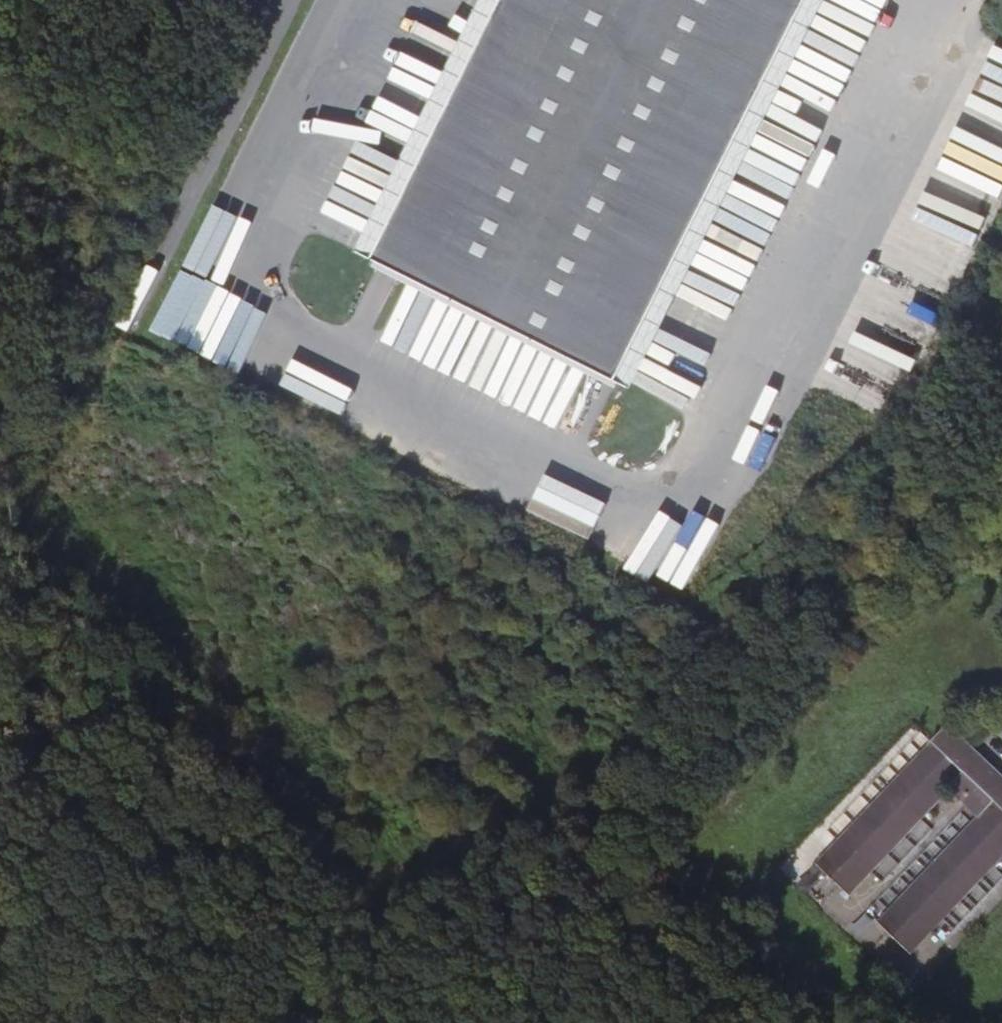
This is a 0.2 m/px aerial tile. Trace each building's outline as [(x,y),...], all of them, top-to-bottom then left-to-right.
[(499,0),(486,0),(355,260),(365,266),(499,0)] [(365,266),(610,389),(749,112),(806,0),(499,0),(365,266)] [(620,394),(760,118),(749,112),(610,389),(620,394)] [(194,277),(169,337),(201,351),(227,291),(194,277)] [(1001,855),(1001,781),(945,727),(814,865),(848,896),(947,791),(974,817),(877,922),(910,953),(1001,855)]
